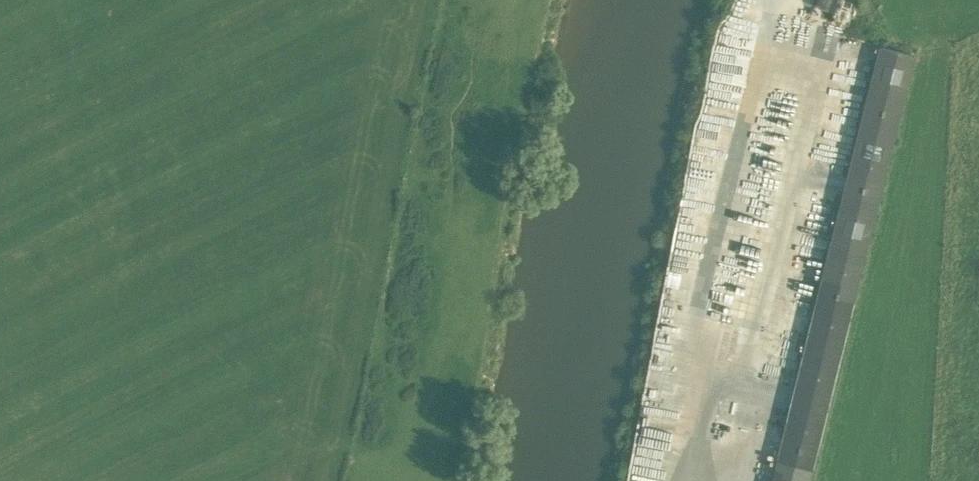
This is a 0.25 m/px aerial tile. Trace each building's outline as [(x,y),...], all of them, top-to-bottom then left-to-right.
[(879,46),(863,107),(804,345),(776,459),(772,474),(770,480),(809,480),(813,468),(853,301),(907,88),(915,54),(879,46)]
